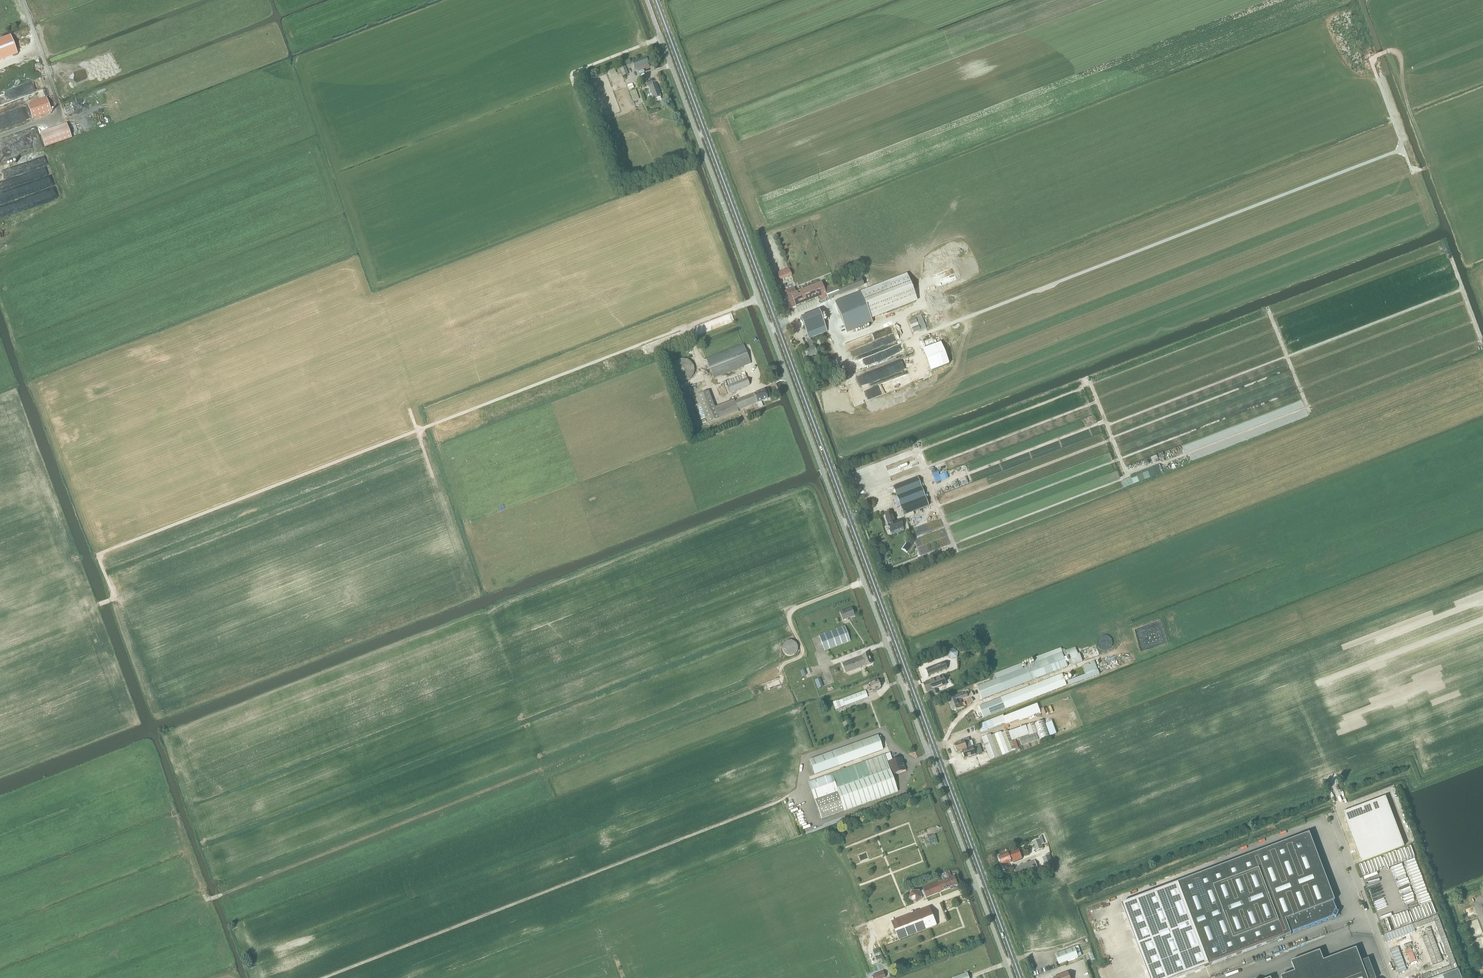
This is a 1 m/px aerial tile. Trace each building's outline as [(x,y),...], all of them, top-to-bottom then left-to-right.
[(635,69),(649,64),(646,58),(632,63),(635,69)] [(623,76),(628,74),(625,66),(620,67),(623,76)] [(661,100),(660,97),(662,97),(657,84),(649,87),(654,100),(655,99),(656,102),(661,100)] [(636,90),(630,92),(633,101),(639,99),(636,90)] [(52,113),(47,98),(27,105),(32,120),(52,113)] [(72,138),(67,124),(40,134),(45,148),(72,138)] [(789,268),(777,273),(780,281),(792,276),(789,268)] [(785,292),(790,306),(792,305),(793,308),(826,295),(828,300),(864,286),(860,274),(824,288),(821,283),(796,292),(794,288),(785,292)] [(861,295),(830,306),(841,333),(872,321),(870,318),(909,303),(917,300),(916,299),(908,278),(910,277),(909,274),(907,275),(860,293),(861,295)] [(800,318),(808,338),(806,339),(810,349),(806,351),(809,357),(817,354),(815,347),(814,347),(811,338),(827,331),(819,311),(800,318)] [(713,378),(751,363),(743,345),(706,359),(713,378)] [(949,367),(940,345),(920,352),(929,374),(949,367)] [(674,375),(675,376),(675,377),(676,378),(677,379),(678,379),(679,380),(680,380),(681,381),(682,381),(683,381),(684,381),(685,381),(686,381),(687,380),(688,380),(689,379),(690,379),(691,378),(692,377),(693,376),(693,375),(694,374),(694,373),(694,372),(694,371),(695,370),(694,369),(694,368),(694,367),(694,366),(693,365),(693,364),(692,363),(691,362),(691,361),(690,361),(689,360),(688,360),(687,360),(686,359),(685,359),(684,359),(683,359),(682,359),(681,359),(680,360),(679,360),(678,360),(677,361),(676,361),(676,362),(675,363),(675,364),(674,364),(674,365),(673,366),(673,367),(673,368),(673,369),(673,370),(673,371),(673,372),(673,373),(673,374),(674,375)] [(727,381),(729,385),(728,386),(731,392),(750,385),(747,378),(745,374),(741,376),(727,381)] [(768,399),(764,390),(753,394),(735,401),(734,400),(715,408),(708,391),(696,396),(700,404),(695,405),(701,420),(705,418),(707,423),(739,411),(738,410),(757,403),(759,407),(763,406),(761,401),(768,399)] [(1121,481),(1124,488),(1139,483),(1136,476),(1121,481)] [(904,515),(929,506),(918,477),(893,487),(904,515)] [(896,522),(891,511),(885,514),(887,520),(886,520),(888,525),(890,532),(904,527),(901,520),(896,522)] [(843,620),(847,619),(847,618),(854,615),(851,609),(840,613),(843,620)] [(825,651),(850,641),(844,626),(819,636),(825,651)] [(799,649),(799,647),(799,645),(798,644),(797,643),(796,642),(795,641),(793,640),(791,640),(790,640),(788,641),(786,641),(785,642),(784,643),(783,645),(782,647),(782,648),(782,650),(783,652),(783,653),(784,654),(786,656),(787,656),(788,657),(790,657),(792,657),(794,657),(795,656),(797,655),(798,654),(799,652),(799,651),(799,649)] [(1063,652),(1063,653),(1066,662),(1069,661),(1071,666),(1083,662),(1079,652),(1077,653),(1075,647),(1069,650),(1066,650),(1063,652)] [(1061,648),(1033,658),(1035,663),(1041,660),(1054,656),(1054,655),(1058,654),(1059,654),(1063,653),(1063,652),(1061,648)] [(952,660),(958,658),(959,653),(955,649),(949,651),(948,657),(952,660)] [(997,679),(977,687),(982,700),(1035,679),(1047,675),(1052,673),(1062,669),(1068,667),(1066,662),(1063,653),(1059,654),(1058,654),(1054,655),(1054,656),(1041,660),(1035,663),(1030,665),(1030,666),(1024,669),(1022,664),(995,674),(997,679)] [(862,656),(842,664),(843,667),(844,670),(845,673),(865,666),(872,664),(868,654),(862,656)] [(929,676),(948,669),(945,662),(926,669),(929,676)] [(1069,680),(1070,680),(1067,681),(1069,685),(1084,680),(1100,674),(1098,669),(1095,662),(1083,666),(1086,674),(1069,680)] [(1011,708),(1067,686),(1067,685),(1066,682),(1065,681),(1068,680),(1067,678),(1067,677),(1064,678),(1063,674),(1006,695),(979,706),(984,718),(1011,708)] [(938,693),(937,689),(947,685),(943,676),(923,683),(927,692),(933,690),(935,695),(938,693)] [(873,692),(877,690),(877,689),(881,688),(878,681),(870,685),(871,687),(866,689),(868,693),(872,691),(873,692)] [(839,700),(833,702),(836,710),(868,697),(865,691),(839,701),(839,700)] [(963,707),(961,700),(968,697),(966,693),(949,700),(953,711),(963,707)] [(1037,704),(1004,717),(1006,723),(1006,724),(1019,719),(1020,720),(1040,712),(1037,704)] [(1003,715),(978,725),(981,732),(1006,723),(1004,717),(1003,715)] [(1044,721),(1035,724),(1041,740),(1050,737),(1044,721)] [(1052,721),(1046,724),(1050,736),(1057,734),(1052,721)] [(1009,732),(1009,733),(1012,741),(1029,735),(1030,736),(1020,739),(1022,745),(1038,739),(1036,733),(1037,733),(1034,723),(1009,732)] [(1009,733),(1009,732),(1008,731),(1002,733),(1001,732),(992,735),(991,734),(982,738),(990,760),(1016,751),(1012,741),(1009,733)] [(815,775),(883,750),(878,735),(809,760),(815,775)] [(980,755),(976,746),(972,747),(969,738),(964,740),(964,741),(955,744),(956,746),(955,746),(956,750),(957,750),(958,752),(963,751),(965,759),(972,757),(972,758),(980,755)] [(808,782),(815,800),(822,819),(845,811),(897,792),(891,775),(892,774),(892,775),(905,770),(901,758),(893,761),(892,760),(887,762),(885,755),(880,757),(808,782)] [(1386,797),(1343,813),(1361,863),(1404,846),(1386,797)] [(1309,833),(1178,883),(1209,965),(1291,934),(1291,933),(1335,917),(1336,917),(1339,912),(1337,911),(1333,902),(1335,901),(1309,833)] [(1040,839),(1032,842),(1036,852),(1043,849),(1042,844),(1045,843),(1042,836),(1041,836),(1039,837),(1040,838),(1040,839)] [(1002,866),(1022,858),(1019,849),(999,857),(1002,866)] [(1049,854),(1042,857),(1045,866),(1053,863),(1049,854)] [(1017,877),(1039,869),(1038,868),(1035,862),(1035,860),(1014,868),(1017,877)] [(947,879),(923,889),(924,890),(926,896),(927,897),(951,888),(951,890),(955,888),(954,887),(958,885),(955,876),(952,878),(950,874),(946,875),(947,879)] [(911,891),(909,899),(916,903),(923,898),(922,897),(926,896),(924,890),(920,891),(920,890),(911,891)] [(899,940),(937,925),(930,907),(892,922),(899,940)] [(1078,946),(1056,955),(1059,964),(1082,956),(1078,946)] [(1369,959),(1361,962),(1356,949),(1324,961),(1320,952),(1320,951),(1292,962),(1292,963),(1295,972),(1281,977),(1282,977),(1376,977),(1369,959)] [(1458,970),(1436,977),(1462,977),(1458,970)]
